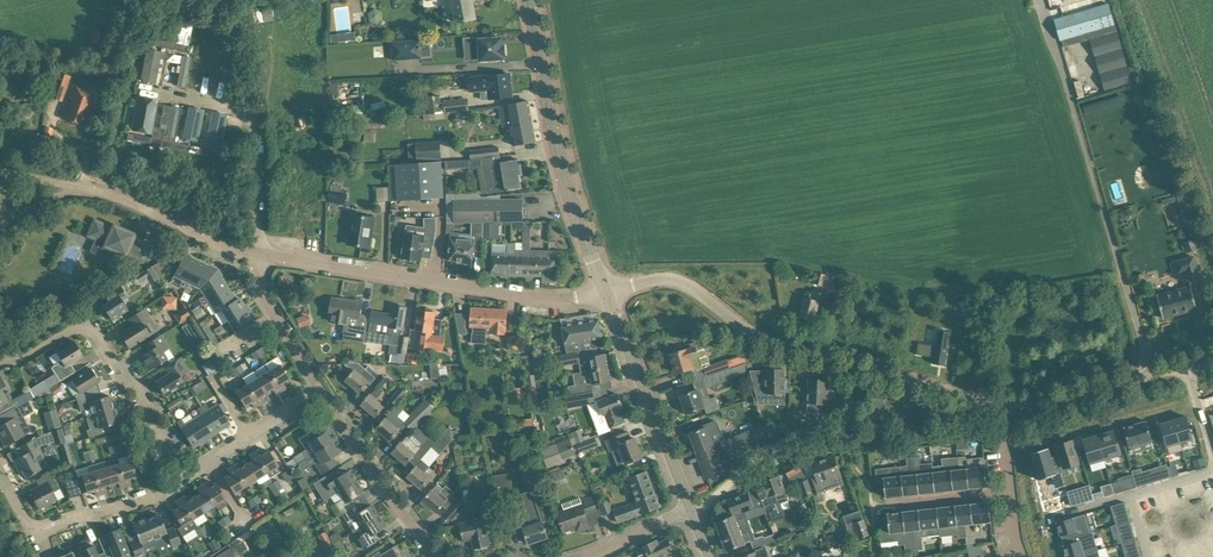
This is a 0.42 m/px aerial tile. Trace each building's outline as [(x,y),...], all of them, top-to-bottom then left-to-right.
[(456,22),(464,20),(476,18),(473,0),(474,0),(452,0),(456,22)] [(1061,40),(1063,47),(1063,48),(1089,40),(1104,91),(1132,83),(1132,82),(1129,71),(1128,68),(1109,4),(1054,20),(1060,41),(1061,40)] [(262,7),(249,9),(251,24),(264,22),(262,7)] [(376,22),(382,18),(381,12),(375,9),(369,13),(370,20),(376,22)] [(210,14),(208,21),(219,24),(221,16),(210,14)] [(147,37),(145,44),(192,53),(193,46),(188,45),(193,25),(174,20),(169,41),(147,37)] [(92,42),(102,45),(106,35),(96,31),(92,42)] [(356,32),(331,36),(332,43),(357,40),(356,32)] [(474,53),(475,53),(481,53),(482,59),(503,58),(503,55),(506,55),(505,47),(502,47),(502,38),(489,39),(489,36),(464,38),(464,47),(469,46),(469,48),(469,49),(470,50),(470,51),(471,52),(473,53),(474,53)] [(421,50),(423,48),(431,47),(430,40),(393,43),(394,59),(421,57),(421,50)] [(141,80),(156,83),(162,52),(147,49),(141,80)] [(191,57),(183,55),(181,64),(178,63),(176,72),(180,73),(177,86),(185,87),(191,57)] [(1134,67),(1128,68),(1129,71),(1132,82),(1138,80),(1134,67)] [(58,70),(51,91),(64,95),(71,75),(58,70)] [(479,77),(481,89),(482,99),(490,98),(490,99),(512,96),(509,74),(479,77)] [(429,75),(422,75),(423,78),(423,84),(423,86),(430,85),(430,79),(429,75)] [(330,82),(331,125),(340,124),(339,108),(341,108),(340,82),(330,82)] [(65,119),(82,125),(94,92),(72,84),(68,98),(72,99),(65,119)] [(444,102),(442,102),(441,95),(428,97),(428,98),(423,98),(424,105),(423,105),(424,106),(421,107),(422,110),(425,109),(425,114),(429,114),(430,114),(446,112),(446,111),(469,109),(468,99),(444,102)] [(151,134),(158,101),(139,97),(133,130),(151,134)] [(528,100),(516,102),(500,105),(503,124),(510,123),(514,145),(536,141),(528,100)] [(366,103),(343,104),(343,117),(367,116),(366,103)] [(163,111),(160,123),(169,125),(166,136),(174,137),(181,108),(172,106),(171,113),(163,111)] [(187,107),(182,137),(196,140),(201,109),(187,107)] [(219,144),(225,114),(211,111),(205,142),(219,144)] [(151,137),(138,135),(128,133),(127,140),(220,158),(222,151),(195,146),(187,145),(173,142),(174,138),(164,136),(165,129),(153,126),(151,137)] [(372,132),(364,132),(364,143),(372,142),(372,132)] [(416,143),(417,161),(442,160),(440,141),(416,143)] [(470,151),(471,159),(490,158),(501,156),(500,147),(470,151)] [(471,159),(472,165),(473,170),(478,169),(482,195),(521,187),(519,175),(522,174),(519,160),(498,164),(499,164),(492,166),(490,158),(471,159)] [(285,215),(291,216),(290,221),(288,233),(315,238),(319,211),(319,162),(319,160),(305,160),(302,160),(288,160),(288,204),(287,204),(285,215)] [(389,165),(391,201),(444,197),(442,161),(389,165)] [(329,168),(328,168),(328,176),(329,176),(345,176),(344,168),(329,168)] [(328,200),(346,204),(348,193),(341,192),(341,186),(332,185),(328,200)] [(453,185),(448,185),(448,193),(456,193),(456,189),(453,185)] [(474,222),(474,223),(483,223),(483,222),(523,221),(523,199),(454,200),(454,194),(446,194),(447,222),(474,222)] [(1175,196),(1161,200),(1163,205),(1176,201),(1175,196)] [(1131,208),(1122,210),(1124,219),(1133,217),(1131,208)] [(374,218),(362,216),(356,215),(351,244),(370,247),(374,218)] [(406,260),(411,261),(413,259),(421,260),(423,244),(434,245),(437,228),(436,217),(424,218),(425,228),(424,231),(416,230),(415,234),(405,233),(402,257),(405,257),(406,260)] [(105,258),(116,263),(121,252),(125,254),(127,250),(131,252),(130,253),(142,258),(149,244),(137,239),(136,240),(132,238),(133,234),(125,231),(114,226),(112,230),(109,228),(110,227),(95,220),(88,235),(103,241),(104,240),(107,242),(105,245),(110,247),(105,258)] [(474,225),(473,225),(473,236),(484,236),(484,224),(483,223),(474,223),(474,225)] [(484,224),(484,236),(484,240),(492,239),(492,223),(484,224)] [(450,240),(448,259),(457,260),(457,262),(472,264),(475,239),(459,237),(459,240),(450,240)] [(1194,239),(1184,242),(1187,252),(1197,249),(1194,239)] [(491,275),(522,275),(523,250),(523,244),(508,243),(508,253),(492,253),(491,275)] [(1,259),(9,263),(15,253),(8,248),(1,259)] [(523,250),(522,275),(543,276),(543,281),(557,281),(557,251),(523,250)] [(184,288),(198,261),(183,254),(173,275),(182,279),(179,286),(184,288)] [(1195,255),(1181,259),(1187,279),(1200,275),(1195,255)] [(161,261),(151,266),(159,278),(160,280),(164,277),(160,270),(165,267),(161,261)] [(200,288),(216,270),(198,261),(184,288),(189,291),(193,284),(200,288)] [(159,278),(151,266),(135,276),(139,283),(147,278),(150,283),(159,278)] [(198,305),(201,303),(227,287),(216,270),(200,288),(204,295),(198,298),(198,299),(192,302),(195,308),(198,305)] [(834,277),(818,272),(814,284),(831,288),(834,277)] [(293,282),(283,277),(279,285),(290,290),(293,282)] [(118,295),(109,302),(103,305),(112,320),(128,310),(122,300),(127,296),(120,285),(104,295),(105,295),(114,289),(118,295)] [(1157,295),(1163,318),(1197,309),(1191,286),(1157,295)] [(216,313),(221,309),(235,299),(227,287),(201,303),(204,308),(210,304),(216,313)] [(805,296),(803,305),(800,316),(815,321),(820,301),(820,300),(821,294),(811,292),(809,298),(805,296)] [(944,294),(938,313),(945,316),(947,311),(951,297),(951,296),(944,294)] [(163,307),(177,308),(178,296),(164,295),(163,307)] [(235,299),(221,309),(236,332),(253,321),(238,297),(235,299)] [(330,321),(334,322),(346,324),(343,339),(356,341),(364,343),(367,326),(359,325),(363,300),(356,299),(356,302),(348,301),(349,299),(343,298),(343,300),(332,298),(330,314),(332,314),(330,321)] [(204,315),(198,305),(195,308),(192,310),(197,319),(204,315)] [(403,329),(405,320),(407,308),(393,305),(391,313),(372,310),(370,321),(371,321),(369,332),(377,333),(393,335),(389,353),(390,354),(389,359),(405,361),(406,353),(407,354),(409,337),(401,336),(403,329)] [(179,324),(183,321),(190,332),(198,327),(185,307),(173,315),(179,324)] [(144,308),(138,312),(128,318),(133,325),(120,333),(124,340),(123,341),(126,347),(128,346),(129,347),(157,329),(144,308)] [(419,310),(417,321),(416,330),(422,331),(420,347),(444,350),(445,337),(432,335),(435,312),(434,312),(433,309),(427,308),(425,310),(419,310)] [(471,326),(473,327),(473,334),(472,334),(472,343),(486,344),(487,335),(491,335),(491,333),(506,334),(507,314),(493,313),(493,309),(472,308),(471,326)] [(296,318),(300,329),(312,324),(307,313),(296,318)] [(597,319),(580,321),(582,336),(601,333),(599,320),(597,319)] [(199,323),(206,334),(211,331),(204,320),(199,323)] [(562,324),(565,339),(582,336),(580,321),(562,324)] [(223,330),(221,325),(214,329),(217,334),(223,330)] [(919,343),(917,354),(934,357),(933,364),(934,364),(934,363),(944,365),(945,366),(951,332),(950,331),(950,332),(939,331),(939,330),(938,330),(936,345),(919,343)] [(211,331),(206,334),(210,340),(215,337),(211,331)] [(195,348),(204,342),(198,332),(189,337),(195,348)] [(582,336),(565,339),(565,341),(553,344),(554,352),(567,349),(567,353),(592,348),(604,347),(601,333),(582,336)] [(160,334),(157,337),(144,345),(148,351),(140,356),(149,370),(159,363),(167,358),(163,352),(169,348),(160,334)] [(518,347),(516,339),(516,336),(508,337),(510,350),(518,349),(518,347)] [(55,374),(44,380),(49,388),(60,382),(66,378),(76,371),(71,363),(83,355),(74,340),(56,352),(61,360),(50,367),(55,374)] [(693,371),(703,368),(695,342),(685,345),(686,349),(671,354),(676,372),(692,368),(693,371)] [(260,348),(256,350),(260,357),(264,354),(260,348)] [(260,357),(256,350),(251,353),(255,360),(260,357)] [(407,363),(418,364),(420,354),(408,352),(407,363)] [(574,353),(554,357),(556,367),(576,363),(574,353)] [(578,359),(581,372),(609,367),(606,353),(578,359)] [(201,364),(208,375),(222,366),(216,355),(201,364)] [(179,358),(173,361),(163,368),(168,375),(156,382),(164,395),(184,383),(180,376),(188,371),(179,358)] [(705,367),(708,376),(731,368),(728,359),(705,367)] [(347,362),(345,364),(346,365),(345,365),(347,366),(354,371),(346,380),(353,386),(352,388),(357,392),(359,391),(360,392),(368,383),(370,385),(379,375),(368,366),(366,369),(359,362),(347,362)] [(731,368),(708,376),(705,377),(708,386),(729,379),(728,377),(747,371),(746,363),(739,365),(731,368)] [(240,364),(236,367),(240,374),(244,371),(240,364)] [(280,364),(269,371),(281,391),(286,388),(283,383),(289,379),(280,364)] [(448,364),(440,365),(442,377),(449,377),(448,364)] [(240,374),(236,367),(231,370),(235,376),(240,374)] [(609,367),(581,372),(577,373),(579,386),(569,388),(570,396),(594,391),(592,384),(611,380),(609,367)] [(74,395),(77,399),(92,394),(100,392),(97,382),(101,380),(101,379),(99,380),(91,368),(81,374),(72,380),(79,392),(74,395)] [(754,385),(758,400),(773,400),(773,393),(785,393),(785,369),(766,369),(766,385),(754,385)] [(269,371),(258,378),(267,393),(273,390),(276,394),(281,391),(269,371)] [(8,391),(3,393),(1,389),(6,385),(0,374),(0,375),(0,413),(16,404),(8,391)] [(382,376),(374,385),(377,388),(379,390),(383,386),(387,381),(382,376)] [(806,390),(806,391),(806,402),(821,403),(820,408),(818,408),(818,414),(836,411),(837,397),(827,396),(828,380),(820,379),(819,377),(813,376),(811,379),(809,379),(809,390),(806,390)] [(258,378),(247,385),(259,404),(264,401),(261,397),(267,393),(258,378)] [(536,380),(527,382),(524,382),(526,389),(528,388),(530,404),(531,404),(536,403),(536,399),(537,399),(535,387),(537,387),(536,380)] [(50,389),(54,395),(62,390),(57,383),(50,389)] [(259,404),(247,385),(241,389),(237,383),(230,388),(234,394),(236,393),(245,407),(251,403),(254,408),(259,404)] [(197,384),(192,387),(196,394),(201,390),(197,384)] [(408,393),(401,387),(390,399),(397,405),(408,393)] [(478,397),(477,387),(469,389),(471,398),(478,397)] [(371,394),(369,395),(362,404),(376,416),(384,405),(376,399),(382,392),(379,390),(377,388),(371,394)] [(867,407),(885,408),(885,409),(899,410),(900,402),(886,400),(887,389),(868,388),(867,407)] [(24,392),(28,400),(34,397),(29,389),(24,392)] [(512,391),(514,406),(525,404),(522,389),(512,391)] [(687,413),(704,406),(707,413),(720,409),(716,397),(710,399),(709,396),(702,399),(698,389),(680,395),(681,397),(679,398),(682,405),(684,404),(687,413)] [(183,394),(187,400),(194,396),(191,390),(183,394)] [(567,408),(593,403),(596,402),(594,391),(570,396),(565,397),(567,408)] [(619,393),(598,401),(596,402),(593,403),(589,405),(594,418),(605,414),(610,427),(625,422),(620,408),(624,407),(619,393)] [(905,393),(901,409),(918,410),(921,397),(905,393)] [(90,408),(92,415),(116,408),(113,408),(109,395),(94,400),(92,394),(77,399),(80,411),(90,408)] [(445,395),(440,399),(443,404),(449,400),(445,395)] [(179,397),(176,399),(166,405),(170,411),(180,405),(183,403),(179,397)] [(844,397),(843,410),(852,410),(853,397),(844,397)] [(426,400),(410,416),(411,417),(420,425),(435,409),(439,406),(437,405),(431,398),(428,401),(426,400)] [(6,412),(11,419),(0,425),(0,435),(5,445),(24,435),(19,427),(27,423),(23,417),(34,411),(28,400),(6,412)] [(536,403),(531,404),(533,415),(544,413),(542,402),(536,403)] [(206,404),(202,406),(217,431),(230,423),(218,404),(210,410),(206,404)] [(202,406),(190,414),(205,438),(217,431),(202,406)] [(385,419),(377,428),(391,440),(401,428),(403,429),(408,424),(399,416),(404,411),(398,406),(392,412),(387,418),(386,418),(385,419)] [(116,408),(92,415),(92,416),(87,417),(90,429),(87,430),(89,437),(106,432),(105,426),(120,422),(116,408)] [(205,438),(190,414),(177,422),(192,446),(205,438)] [(1173,420),(1183,450),(1181,442),(1193,438),(1186,416),(1173,420)] [(525,426),(535,425),(534,418),(524,420),(525,426)] [(693,443),(694,442),(707,478),(741,465),(738,459),(757,452),(761,449),(753,428),(724,439),(718,422),(717,420),(715,420),(700,427),(699,427),(699,428),(699,429),(690,433),(690,434),(689,434),(689,435),(688,436),(687,437),(687,438),(687,439),(688,440),(689,441),(689,442),(690,442),(691,443),(692,443),(693,443)] [(1147,420),(1125,427),(1130,447),(1153,440),(1147,420)] [(1183,450),(1173,420),(1160,424),(1170,454),(1183,450)] [(59,421),(47,424),(49,430),(61,427),(59,421)] [(69,424),(63,426),(66,436),(72,434),(69,424)] [(450,426),(435,443),(432,447),(440,454),(453,439),(460,438),(459,432),(452,433),(451,426),(450,426)] [(306,458),(314,453),(332,442),(325,432),(328,430),(327,430),(319,435),(315,427),(298,438),(306,449),(302,452),(293,457),(297,464),(306,458)] [(432,447),(435,443),(417,428),(409,437),(408,436),(402,442),(393,452),(406,464),(417,452),(423,458),(432,447)] [(61,429),(52,432),(53,436),(56,444),(64,442),(61,429)] [(574,436),(577,443),(585,440),(580,429),(573,432),(573,433),(574,436)] [(1097,436),(1104,459),(1121,454),(1114,430),(1097,436)] [(629,431),(618,435),(607,440),(611,451),(620,447),(626,463),(643,457),(635,437),(632,439),(629,431)] [(585,440),(577,443),(576,444),(580,453),(599,446),(595,436),(585,440)] [(1104,459),(1097,436),(1083,440),(1090,463),(1104,459)] [(275,443),(278,449),(286,444),(283,438),(275,443)] [(563,462),(562,459),(576,454),(570,438),(541,450),(547,468),(563,462)] [(34,439),(30,441),(20,446),(24,454),(13,460),(17,466),(19,464),(26,477),(41,469),(37,462),(44,458),(34,439)] [(1058,445),(1058,447),(1054,448),(1057,459),(1061,473),(1062,476),(1068,475),(1066,467),(1078,463),(1071,441),(1058,445)] [(332,442),(314,453),(318,459),(314,462),(321,474),(327,470),(337,464),(333,457),(341,451),(338,452),(332,442)] [(1048,447),(1030,453),(1038,480),(1061,473),(1057,459),(1052,460),(1048,447)] [(260,449),(254,452),(270,478),(280,471),(277,466),(278,465),(268,450),(262,454),(260,449)] [(246,464),(256,479),(259,485),(270,478),(254,452),(249,456),(252,460),(246,464)] [(70,455),(64,457),(66,465),(72,463),(70,455)] [(841,474),(835,456),(812,464),(816,476),(808,479),(809,482),(813,492),(813,494),(822,491),(822,492),(844,484),(841,474)] [(920,456),(907,457),(911,494),(935,492),(932,463),(921,464),(920,456)] [(966,456),(957,457),(961,489),(987,486),(984,457),(966,459),(966,456)] [(911,494),(907,457),(908,465),(875,469),(877,481),(884,481),(886,497),(911,494)] [(932,463),(935,492),(961,489),(957,457),(942,459),(943,466),(933,467),(932,463)] [(1206,466),(1203,458),(1194,461),(1196,469),(1206,466)] [(131,460),(119,464),(126,486),(132,484),(130,479),(137,477),(133,466),(131,460)] [(417,466),(416,467),(408,476),(422,488),(431,478),(423,471),(428,465),(423,460),(418,466),(417,466)] [(784,469),(789,477),(803,469),(798,461),(784,469)] [(238,463),(233,466),(245,486),(256,479),(246,464),(241,467),(238,463)] [(119,464),(107,467),(112,485),(118,483),(120,488),(126,486),(119,464)] [(245,486),(233,466),(227,469),(230,474),(224,478),(234,493),(245,486)] [(107,467),(94,471),(101,493),(107,492),(105,487),(112,485),(107,467)] [(1141,468),(1132,471),(1137,487),(1146,484),(1141,468)] [(1177,468),(1169,471),(1171,477),(1179,474),(1177,468)] [(335,485),(339,491),(356,481),(350,470),(350,469),(336,477),(333,472),(335,470),(334,470),(324,476),(320,479),(314,483),(316,487),(322,483),(327,490),(335,485)] [(567,481),(563,469),(550,474),(554,486),(567,481)] [(101,493),(94,471),(81,475),(83,481),(87,492),(94,490),(95,495),(101,493)] [(616,523),(660,507),(647,471),(626,478),(634,501),(611,509),(616,523)] [(494,476),(499,500),(514,497),(510,473),(494,476)] [(758,489),(764,505),(770,521),(772,520),(773,522),(786,517),(781,504),(789,500),(779,475),(777,476),(775,474),(770,476),(770,479),(763,481),(763,482),(756,484),(758,489)] [(304,477),(297,481),(302,490),(309,486),(304,477)] [(64,482),(66,486),(69,498),(82,494),(79,482),(77,478),(64,482)] [(53,479),(39,486),(30,491),(39,508),(57,499),(53,492),(59,489),(53,479)] [(278,479),(273,482),(285,501),(289,499),(289,498),(278,479)] [(335,503),(342,514),(354,506),(350,500),(364,491),(363,491),(356,481),(339,491),(343,498),(335,503)] [(207,482),(202,485),(214,505),(226,498),(216,483),(210,487),(207,482)] [(285,501),(273,482),(269,485),(280,504),(285,501)] [(813,492),(809,482),(800,485),(804,495),(813,492)] [(1133,482),(1123,485),(1125,491),(1134,488),(1133,482)] [(446,502),(451,507),(463,494),(461,484),(453,493),(446,486),(444,489),(438,484),(433,490),(432,490),(422,502),(428,508),(430,506),(437,512),(446,502)] [(200,493),(194,497),(203,512),(214,505),(202,485),(197,489),(200,493)] [(764,505),(758,489),(727,500),(728,503),(718,507),(723,520),(755,508),(764,505)] [(521,494),(529,517),(521,520),(524,527),(524,528),(529,544),(548,537),(543,522),(546,521),(539,497),(535,498),(532,490),(521,494)] [(1082,491),(1068,495),(1071,506),(1085,502),(1082,491)] [(1102,491),(1092,494),(1094,500),(1104,497),(1102,491)] [(463,494),(451,507),(445,514),(452,520),(467,504),(464,498),(463,494)] [(257,495),(252,498),(257,504),(261,501),(257,495)] [(185,496),(180,499),(192,519),(203,512),(194,497),(188,500),(185,496)] [(1062,509),(1058,496),(1041,501),(1045,514),(1062,509)] [(562,504),(565,510),(557,513),(564,532),(576,527),(577,531),(590,527),(586,513),(597,509),(593,497),(581,501),(580,497),(562,504)] [(257,504),(252,498),(248,501),(252,507),(257,504)] [(192,519),(180,499),(175,502),(178,507),(172,511),(178,521),(181,525),(178,528),(183,536),(197,526),(192,519)] [(489,515),(497,514),(494,499),(486,500),(487,506),(489,515)] [(607,500),(598,503),(603,515),(611,512),(607,500)] [(989,502),(963,505),(967,544),(975,543),(975,536),(982,535),(981,523),(991,521),(989,502)] [(357,520),(360,526),(378,515),(371,505),(372,504),(358,512),(354,506),(342,514),(348,525),(357,520)] [(963,505),(937,508),(940,537),(958,535),(958,538),(966,537),(967,544),(963,505)] [(283,511),(285,516),(294,512),(291,506),(283,511)] [(723,520),(716,522),(727,550),(745,543),(751,540),(754,550),(777,541),(774,535),(766,538),(762,537),(756,539),(751,527),(756,525),(759,519),(755,510),(755,508),(723,520)] [(937,508),(911,511),(913,533),(921,532),(921,529),(926,529),(927,536),(939,535),(940,537),(937,508)] [(913,533),(911,511),(888,514),(889,530),(880,531),(881,543),(897,542),(897,545),(905,544),(906,551),(915,550),(913,533)] [(1127,511),(1113,515),(1116,524),(1130,520),(1127,511)] [(145,517),(153,538),(158,549),(161,555),(173,550),(173,548),(181,545),(174,527),(166,530),(159,514),(146,519),(145,517)] [(1085,514),(1056,522),(1060,536),(1061,536),(1063,540),(1090,532),(1085,514)] [(227,515),(223,518),(227,524),(231,521),(227,515)] [(363,548),(368,546),(378,539),(376,540),(372,535),(385,526),(385,525),(384,526),(378,515),(360,526),(352,531),(363,548)] [(485,516),(479,517),(468,519),(468,521),(460,523),(463,541),(472,539),(474,549),(490,546),(485,516)] [(145,517),(132,523),(138,538),(129,542),(136,556),(139,556),(146,554),(143,549),(149,546),(146,540),(153,538),(145,517)] [(227,524),(223,518),(218,521),(223,527),(227,524)] [(847,525),(852,540),(870,534),(864,519),(847,525)] [(204,526),(199,529),(203,535),(208,532),(204,526)] [(117,529),(115,527),(110,529),(110,532),(104,534),(109,546),(103,549),(106,556),(105,556),(131,556),(119,528),(117,529)] [(203,535),(199,529),(194,532),(198,538),(203,535)] [(1133,529),(1119,533),(1122,542),(1136,538),(1133,529)] [(317,535),(329,556),(337,552),(325,531),(317,535)] [(921,532),(913,533),(915,550),(923,549),(921,532)] [(1062,540),(1064,545),(1063,546),(1067,556),(1073,556),(1096,550),(1090,532),(1062,540)] [(233,540),(231,537),(229,534),(221,539),(225,545),(228,544),(233,540)] [(221,547),(215,539),(209,543),(214,551),(221,547)] [(640,556),(661,556),(674,551),(668,539),(659,543),(657,539),(656,539),(657,540),(644,545),(645,546),(636,549),(640,556)] [(239,554),(247,549),(243,541),(234,546),(239,554)] [(80,556),(81,556),(99,556),(93,545),(91,546),(91,544),(80,548),(81,550),(79,551),(81,556),(80,556)] [(381,555),(378,551),(370,556),(405,556),(396,544),(386,551),(381,555)] [(214,556),(235,556),(236,556),(232,549),(230,547),(214,556)] [(971,556),(983,556),(982,556),(979,556),(976,547),(968,549),(971,556)] [(1124,551),(1126,556),(1140,556),(1141,556),(1138,547),(1124,551)] [(766,548),(756,552),(756,551),(742,556),(770,556),(766,548)] [(839,548),(832,550),(834,556),(841,554),(839,548)]
